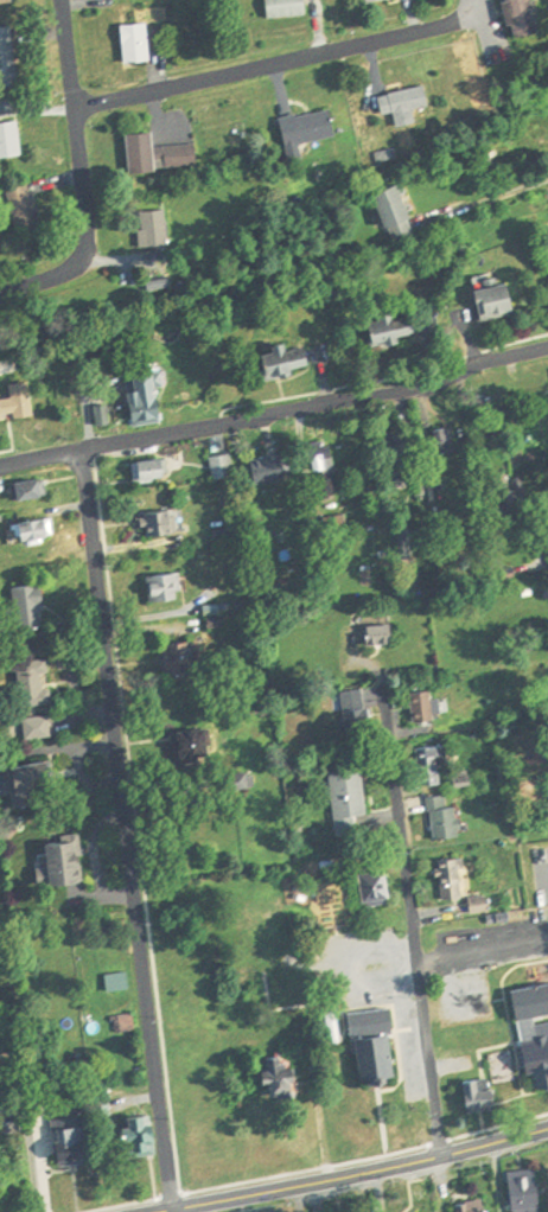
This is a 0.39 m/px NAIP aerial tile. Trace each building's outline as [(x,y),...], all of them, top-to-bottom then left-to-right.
[(309,0),(270,0),(271,20),(310,17),(309,0)] [(536,0),(508,0),(515,39),(543,34),(536,0)] [(152,63),(152,25),(126,25),(126,63),(152,63)] [(19,87),(14,27),(0,29),(0,89),(19,87)] [(433,108),(429,88),(381,97),(385,116),(397,114),(400,128),(419,125),(417,111),(433,108)] [(291,149),(340,137),(334,109),(284,121),(291,149)] [(24,157),(20,122),(0,125),(0,160),(24,157)] [(199,146),(157,147),(156,134),(130,135),(132,175),(159,173),(158,169),(200,168),(199,146)] [(421,234),(402,185),(377,195),(396,243),(421,234)] [(11,191),(18,236),(43,231),(35,187),(11,191)] [(172,246),(168,211),(144,214),(148,249),(172,246)] [(519,318),(516,285),(480,289),(483,322),(519,318)] [(376,344),(419,342),(418,316),(376,317),(376,344)] [(297,356),(290,343),(264,356),(278,384),(315,365),(308,350),(297,356)] [(1,378),(18,373),(15,362),(0,366),(0,375),(1,378)] [(166,424),(162,375),(133,377),(137,426),(166,424)] [(0,388),(0,418),(33,418),(33,388),(0,388)] [(412,481),(412,438),(391,438),(391,481),(412,481)] [(336,447),(315,447),(315,476),(337,476),(336,447)] [(216,481),(236,479),(234,456),(214,458),(216,481)] [(287,457),(255,462),(259,487),(291,482),(287,457)] [(170,462),(141,462),(141,482),(170,482),(170,462)] [(16,503),(46,499),(44,481),(14,485),(16,503)] [(147,539),(178,536),(176,513),(145,515),(147,539)] [(56,527),(14,522),(12,542),(53,547),(56,527)] [(150,603),(183,603),(183,577),(150,577),(150,603)] [(46,630),(46,589),(16,589),(16,630),(46,630)] [(371,627),(371,646),(395,646),(395,627),(371,627)] [(207,674),(202,642),(168,647),(173,679),(207,674)] [(20,707),(54,707),(53,690),(44,690),(43,676),(50,676),(50,661),(19,661),(20,707)] [(346,736),(371,734),(368,692),(344,693),(346,736)] [(413,724),(436,723),(435,693),(412,694),(413,724)] [(26,742),(53,739),(50,717),(23,720),(26,742)] [(182,764),(210,764),(210,733),(182,733),(182,764)] [(418,750),(420,787),(447,786),(445,749),(418,750)] [(8,772),(16,811),(34,808),(31,794),(58,789),(53,763),(8,772)] [(369,818),(364,771),(332,775),(339,838),(362,835),(360,819),(369,818)] [(448,808),(448,798),(431,798),(433,841),(462,840),(460,808),(448,808)] [(83,886),(82,845),(47,845),(47,856),(38,857),(39,887),(83,886)] [(466,860),(440,862),(443,902),(470,900),(466,860)] [(365,875),(365,906),(391,907),(391,875),(365,875)] [(106,974),(108,992),(131,989),(129,971),(106,974)] [(510,1018),(547,1011),(547,982),(505,990),(510,1018)] [(355,1011),(363,1080),(401,1076),(394,1007),(355,1011)] [(117,1032),(138,1028),(134,1012),(114,1017),(117,1032)] [(544,1069),(546,1074),(547,1074),(547,1041),(518,1046),(523,1072),(544,1069)] [(270,1056),(270,1095),(298,1095),(298,1056),(270,1056)] [(482,1075),(464,1089),(482,1114),(501,1100),(482,1075)] [(155,1154),(155,1115),(130,1115),(130,1154),(155,1154)] [(64,1165),(96,1160),(90,1124),(59,1128),(64,1165)] [(540,1168),(512,1173),(519,1211),(525,1211),(546,1209),(540,1168)] [(488,1198),(459,1204),(461,1211),(491,1211),(488,1198)]
